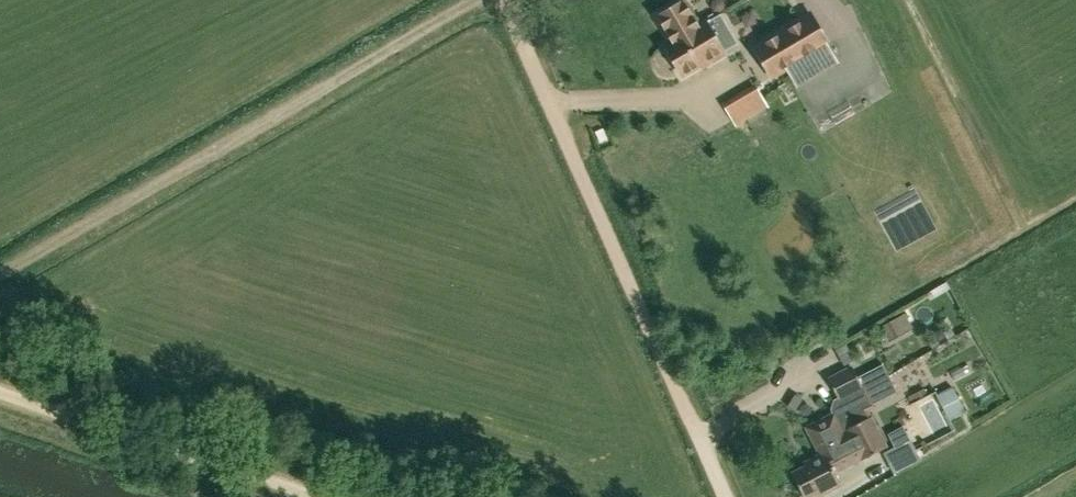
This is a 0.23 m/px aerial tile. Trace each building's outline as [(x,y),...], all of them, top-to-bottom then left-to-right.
[(720,13),(698,26),(684,1),(656,17),(671,42),(664,46),(682,75),(703,63),(705,65),(723,54),(723,52),(738,43),(720,13)] [(809,14),(766,39),(752,48),(770,78),(827,44),(809,14)] [(741,128),(774,108),(761,88),(729,108),(741,128)] [(905,313),(882,326),(890,341),(913,327),(905,313)] [(865,384),(869,391),(891,379),(883,363),(857,377),(851,367),(828,379),(838,398),(865,384)] [(929,435),(971,415),(957,387),(915,407),(929,435)] [(848,441),(842,431),(841,428),(833,413),(806,427),(820,455),(848,441)] [(820,455),(804,463),(806,466),(792,474),(804,496),(807,496),(817,492),(819,495),(840,484),(834,473),(860,459),(861,460),(885,447),(870,417),(842,431),(848,441),(820,455)] [(918,455),(901,421),(886,429),(893,443),(881,449),(891,469),(918,455)]
